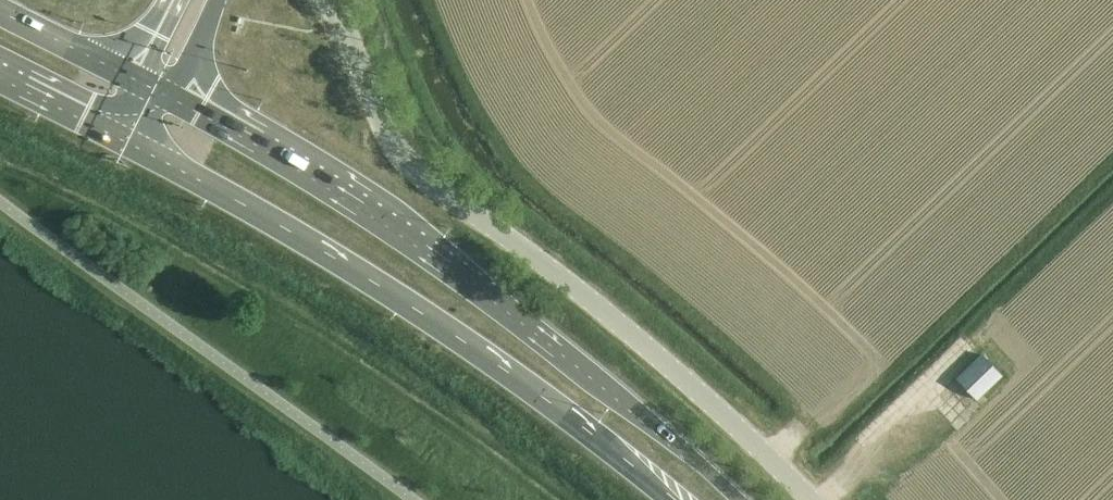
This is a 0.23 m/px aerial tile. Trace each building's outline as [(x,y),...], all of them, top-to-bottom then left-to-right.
[(976,399),(1001,375),(981,355),(956,379),(976,399)]
